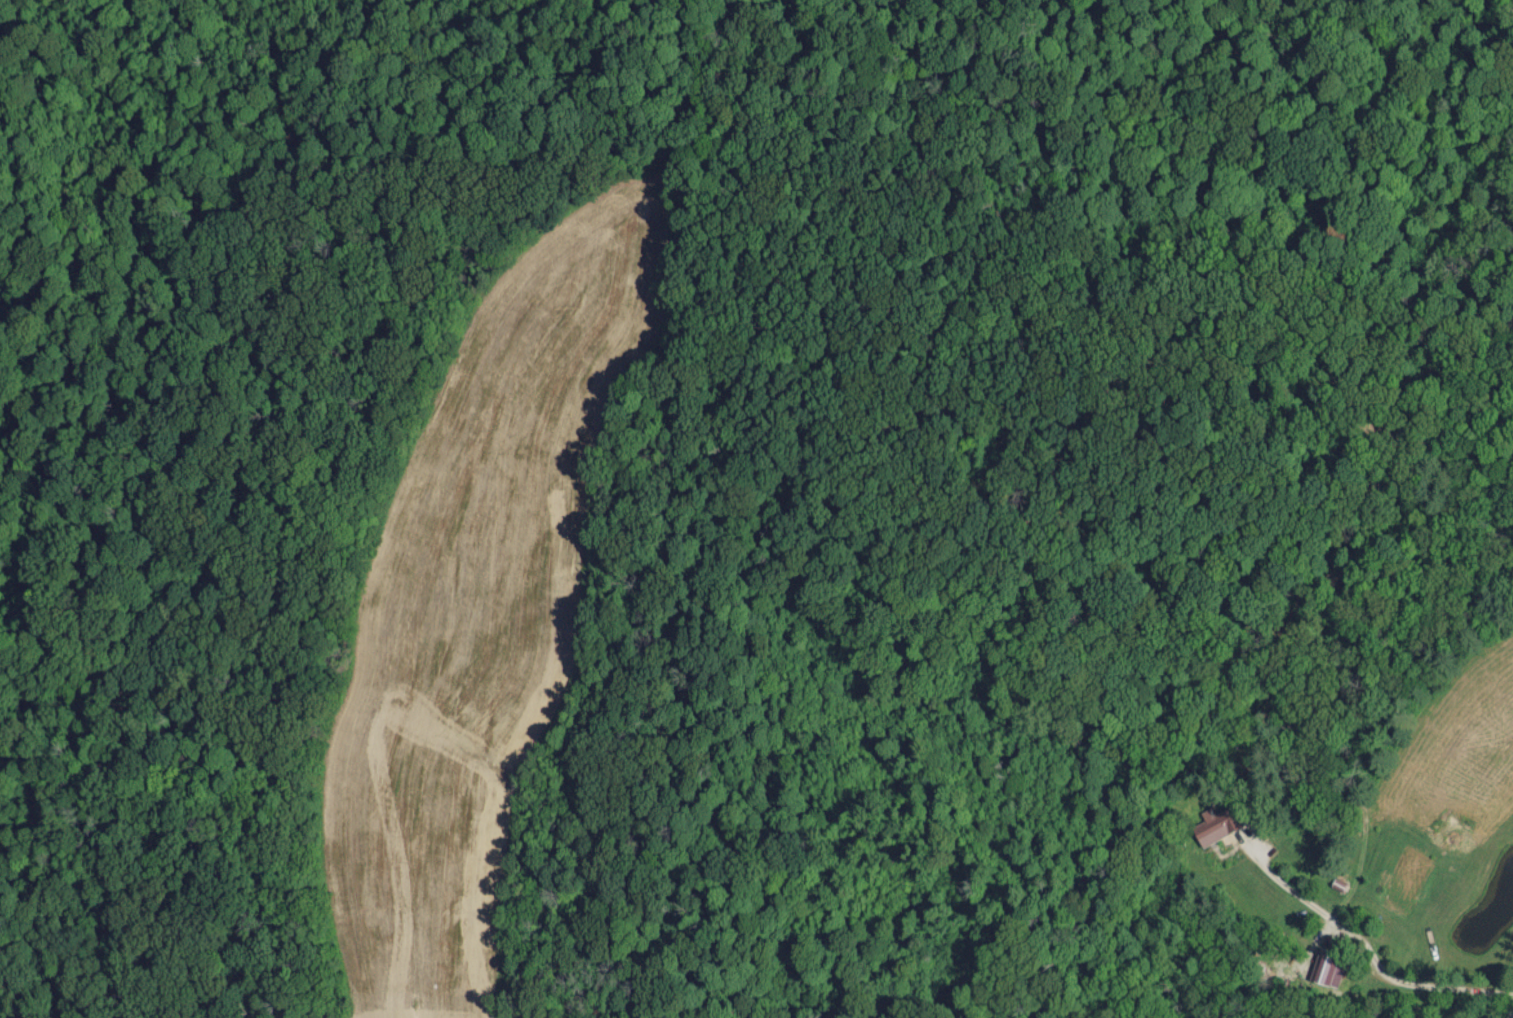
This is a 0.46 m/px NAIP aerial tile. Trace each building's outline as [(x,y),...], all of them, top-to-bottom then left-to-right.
[(1236,831),(1228,812),(1206,822),(1205,821),(1194,827),(1202,846),(1236,831)] [(1338,988),(1345,966),(1325,959),(1318,981),(1338,988)]
